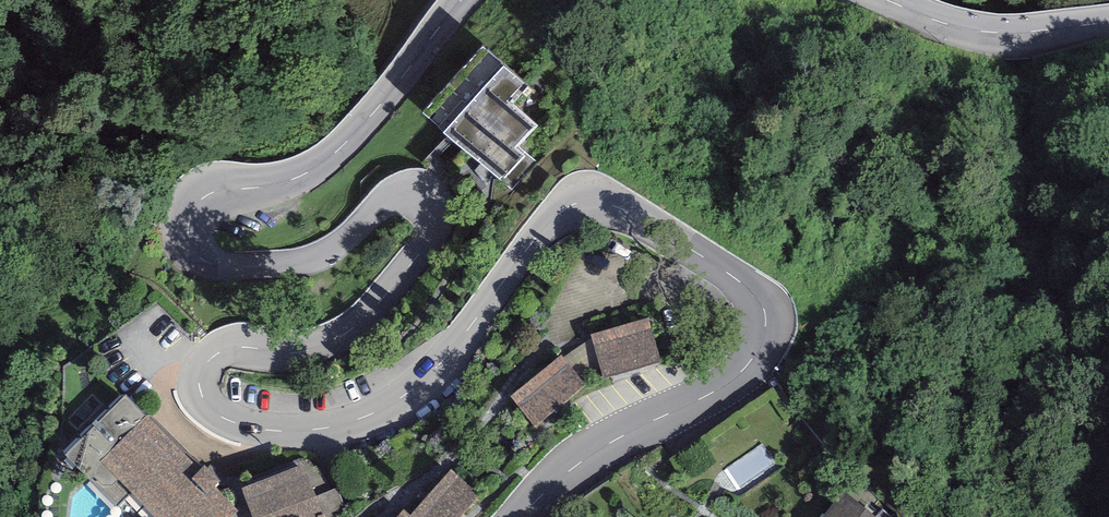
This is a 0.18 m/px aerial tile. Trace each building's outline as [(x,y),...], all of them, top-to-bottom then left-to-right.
[(483,46),(424,112),(444,131),(510,190),(536,161),(518,146),(537,125),(509,100),(524,82),(483,46)] [(642,325),(584,339),(595,383),(653,368),(642,325)] [(575,388),(552,360),(502,402),(525,430),(575,388)] [(65,454),(116,507),(130,494),(153,516),(231,516),(238,511),(215,487),(221,481),(205,464),(201,469),(149,414),(145,417),(125,396),(65,454)] [(303,465),(242,488),(253,516),(323,516),(303,465)] [(346,512),(325,474),(312,481),(331,516),(337,516),(346,512)] [(445,475),(407,516),(458,516),(473,501),(445,475)] [(828,516),(869,516),(844,497),(828,516)]
